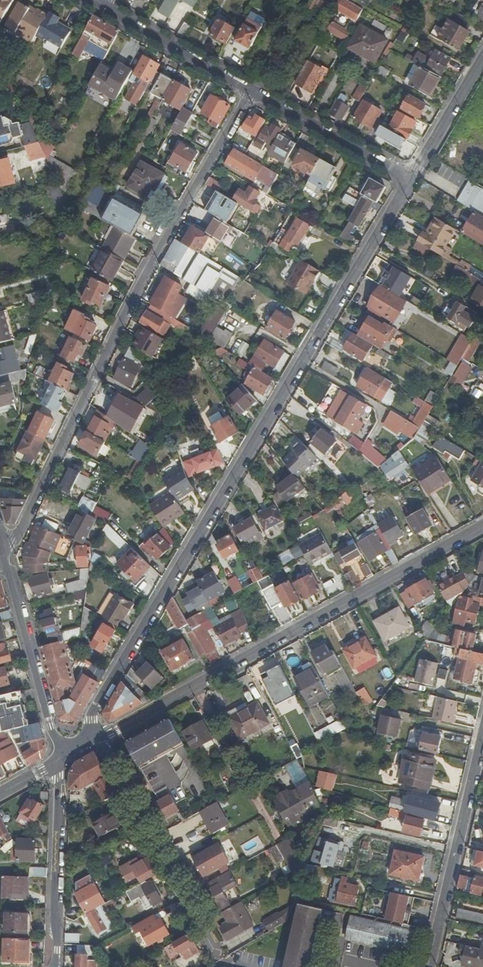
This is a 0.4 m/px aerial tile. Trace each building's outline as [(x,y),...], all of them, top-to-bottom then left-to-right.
[(11,5),(14,0),(0,0),(0,24),(11,5)] [(170,19),(181,0),(166,0),(159,12),(170,19)] [(307,7),(313,10),(316,5),(324,10),(329,1),(331,2),(332,0),(338,3),(340,0),(311,0),(307,7)] [(358,6),(363,9),(368,3),(363,0),(362,0),(358,6)] [(24,38),(32,43),(36,36),(36,35),(48,17),(37,10),(36,12),(19,2),(5,26),(16,32),(17,29),(24,33),(25,37),(24,38)] [(477,10),(473,16),(482,22),(482,14),(477,10)] [(59,18),(50,13),(48,17),(36,35),(36,36),(44,41),(46,40),(61,49),(68,37),(71,33),(70,30),(63,26),(59,26),(56,24),(59,18)] [(113,45),(120,32),(94,17),(83,35),(91,39),(94,34),(113,45)] [(345,30),(347,26),(335,19),(333,23),(345,30)] [(220,20),(211,35),(227,44),(236,29),(229,26),(231,23),(228,21),(226,24),(220,20)] [(408,20),(402,31),(409,35),(415,24),(408,20)] [(246,21),(232,46),(247,55),(261,30),(246,21)] [(178,35),(186,39),(193,27),(185,23),(178,35)] [(346,41),(354,28),(348,24),(347,26),(345,30),(333,23),(328,31),(346,41)] [(441,38),(444,28),(435,25),(432,35),(441,38)] [(387,41),(361,26),(349,46),(358,51),(357,53),(375,63),(387,41)] [(446,31),(440,41),(452,48),(453,46),(459,50),(469,33),(459,26),(453,36),(446,31)] [(89,41),(109,52),(113,45),(94,34),(91,39),(83,35),(72,54),(75,56),(79,58),(89,41)] [(441,78),(452,58),(437,50),(431,59),(419,53),(416,59),(409,55),(407,59),(421,67),(441,78)] [(272,70),(279,58),(271,53),(264,66),(272,70)] [(156,72),(160,66),(144,57),(131,82),(135,84),(126,99),(137,106),(150,83),(156,72)] [(312,92),(317,95),(330,70),(324,67),(322,70),(308,62),(296,84),(312,93),(312,92)] [(89,87),(116,102),(132,73),(119,65),(114,73),(101,65),(89,87)] [(392,73),(380,66),(376,74),(388,80),(392,73)] [(441,78),(421,67),(410,87),(430,97),(441,78)] [(173,81),(156,72),(150,83),(156,86),(152,94),(163,100),(173,81)] [(12,76),(5,88),(10,91),(17,79),(12,76)] [(192,92),(173,81),(163,100),(181,111),(192,92)] [(353,99),(359,102),(361,99),(365,93),(368,87),(362,83),(353,99)] [(347,98),(341,95),(331,114),(342,121),(350,108),(343,105),(347,98)] [(208,104),(200,99),(195,109),(214,120),(211,125),(218,129),(230,107),(212,96),(208,104)] [(426,106),(410,97),(403,110),(419,119),(426,106)] [(382,111),(365,102),(354,119),(372,129),(382,111)] [(198,118),(192,114),(184,110),(171,131),(180,136),(190,119),(196,122),(198,118)] [(407,140),(412,131),(409,129),(411,126),(413,122),(398,113),(389,129),(407,140)] [(14,139),(11,126),(6,127),(3,116),(0,117),(0,146),(12,143),(14,139)] [(256,137),(266,121),(256,116),(254,120),(249,117),(242,129),(251,134),(256,137)] [(156,121),(152,119),(134,150),(135,151),(139,153),(156,121)] [(26,146),(27,146),(40,143),(32,126),(30,123),(20,126),(22,134),(21,135),(21,137),(24,146),(26,145),(26,146)] [(22,134),(20,126),(19,124),(11,126),(14,139),(21,137),(21,135),(22,134)] [(281,130),(273,125),(271,130),(267,127),(255,146),(262,150),(266,143),(272,146),(281,130)] [(285,138),(280,135),(269,154),(285,164),(294,148),(295,148),(296,144),(292,142),(291,142),(284,138),(285,138)] [(31,161),(47,157),(40,143),(27,146),(31,161)] [(170,161),(165,168),(179,176),(182,170),(187,173),(199,154),(180,143),(176,149),(179,150),(172,162),(170,161)] [(294,148),(285,164),(284,166),(289,169),(292,164),(295,166),(294,166),(313,177),(320,163),(294,148)] [(245,156),(235,149),(226,164),(255,181),(261,170),(267,173),(268,173),(270,174),(272,171),(262,165),(245,156)] [(60,185),(64,194),(75,174),(49,158),(48,160),(59,184),(60,185)] [(16,184),(10,160),(0,162),(0,188),(16,184)] [(320,163),(313,177),(307,187),(320,195),(323,188),(331,192),(335,185),(330,182),(334,176),(337,170),(321,161),(320,163)] [(155,191),(164,175),(142,162),(128,186),(146,197),(151,188),(155,191)] [(168,177),(164,175),(155,191),(151,188),(146,197),(154,201),(168,177)] [(224,187),(210,178),(206,185),(220,193),(224,187)] [(375,201),(378,203),(386,187),(371,179),(363,194),(350,187),(343,200),(358,209),(365,196),(375,201)] [(470,179),(457,201),(482,217),(482,187),(470,179)] [(72,211),(64,194),(60,185),(48,188),(62,218),(73,213),(72,211)] [(251,212),(252,212),(256,205),(254,203),(260,193),(251,187),(247,194),(240,190),(234,201),(251,212)] [(216,192),(205,210),(216,217),(222,220),(226,214),(221,211),(224,205),(225,206),(228,200),(216,192)] [(341,238),(350,243),(355,236),(350,233),(358,220),(363,224),(375,201),(365,196),(358,209),(341,238)] [(114,198),(103,219),(115,226),(133,236),(145,215),(114,198)] [(208,222),(212,215),(199,207),(194,214),(208,222)] [(482,245),(482,219),(474,214),(463,233),(482,245)] [(230,234),(234,227),(222,220),(216,217),(205,235),(210,238),(219,243),(221,244),(227,232),(230,234)] [(247,230),(253,219),(250,217),(244,228),(247,230)] [(285,240),(278,236),(274,243),(290,253),(295,245),(299,248),(312,226),(298,218),(285,240)] [(454,229),(438,220),(429,236),(426,234),(423,239),(445,252),(449,247),(445,244),(454,229)] [(104,248),(125,260),(137,238),(133,236),(115,226),(104,248)] [(210,238),(205,235),(193,227),(183,244),(200,254),(204,247),(210,238)] [(214,252),(219,243),(210,238),(204,247),(214,252)] [(183,244),(175,239),(161,266),(191,284),(213,297),(222,302),(225,304),(241,278),(200,254),(183,244)] [(423,239),(420,243),(443,257),(445,252),(423,239)] [(92,270),(111,281),(119,267),(121,268),(125,260),(104,248),(92,270)] [(266,256),(266,255),(263,253),(257,262),(260,265),(266,256)] [(320,272),(321,271),(300,259),(287,283),(306,295),(315,281),(316,281),(321,273),(320,272)] [(394,267),(383,285),(402,296),(412,278),(394,267)] [(482,281),(476,277),(473,275),(468,283),(479,290),(482,285),(482,286),(482,281)] [(151,305),(175,319),(185,302),(177,297),(181,290),(179,288),(181,286),(175,282),(167,278),(166,280),(151,305)] [(101,306),(110,287),(93,280),(90,288),(83,301),(92,305),(93,302),(101,306)] [(213,297),(191,284),(186,293),(207,305),(213,297)] [(394,329),(398,331),(413,306),(381,287),(369,307),(370,308),(367,312),(385,323),(394,329)] [(50,298),(52,289),(43,292),(45,299),(50,298)] [(42,300),(45,299),(43,292),(23,298),(25,305),(26,305),(31,303),(42,300)] [(209,327),(215,330),(217,327),(229,307),(225,304),(222,302),(216,313),(217,314),(209,327)] [(463,312),(466,307),(458,302),(448,319),(456,324),(458,321),(470,328),(475,319),(463,312)] [(182,332),(186,326),(175,319),(151,305),(141,323),(164,336),(170,325),(182,332)] [(80,337),(91,342),(98,327),(90,323),(91,320),(84,316),(85,314),(74,309),(65,329),(80,337)] [(10,340),(2,311),(0,312),(0,343),(10,340)] [(286,339),(296,322),(278,311),(268,328),(286,339)] [(381,350),(394,329),(385,323),(384,326),(370,318),(362,331),(364,331),(360,337),(379,348),(380,349),(381,350)] [(163,338),(142,327),(138,334),(140,336),(134,346),(153,356),(163,338)] [(215,330),(210,340),(223,348),(224,348),(233,334),(226,329),(225,332),(217,327),(215,330)] [(364,362),(373,346),(353,335),(344,350),(364,362)] [(475,352),(482,339),(476,335),(473,341),(468,348),(475,352)] [(84,357),(91,342),(80,337),(78,342),(72,339),(63,357),(75,363),(79,354),(84,357)] [(468,348),(473,341),(466,337),(451,363),(457,366),(462,359),(468,348)] [(242,358),(250,345),(243,341),(235,354),(242,358)] [(266,341),(252,365),(256,367),(263,371),(268,362),(276,367),(286,352),(266,341)] [(193,350),(196,357),(214,350),(211,342),(193,350)] [(21,371),(18,358),(14,346),(5,349),(8,361),(0,363),(0,376),(10,374),(21,371)] [(142,364),(134,349),(130,347),(125,359),(116,378),(125,382),(130,373),(135,376),(140,366),(139,366),(142,364)] [(224,348),(223,348),(216,351),(213,352),(218,356),(229,351),(224,348)] [(390,356),(381,350),(380,349),(379,348),(376,354),(387,361),(390,356)] [(236,366),(247,372),(251,365),(240,359),(236,366)] [(326,362),(322,370),(335,377),(339,370),(326,362)] [(455,376),(453,375),(451,376),(448,383),(459,389),(472,369),(461,362),(459,365),(461,366),(455,376)] [(59,387),(67,391),(75,375),(67,370),(68,367),(60,363),(50,383),(52,383),(59,387)] [(453,375),(457,366),(451,363),(445,373),(451,376),(453,375)] [(265,395),(275,378),(273,378),(269,375),(263,371),(256,367),(247,384),(265,395)] [(26,380),(27,369),(21,371),(10,374),(13,383),(26,380)] [(394,384),(386,379),(385,380),(368,370),(358,387),(383,402),(394,384)] [(131,385),(135,376),(130,373),(125,382),(131,385)] [(13,383),(10,374),(0,376),(0,407),(18,402),(13,383)] [(52,383),(45,398),(52,401),(59,387),(52,383)] [(244,385),(227,400),(241,415),(257,400),(244,385)] [(62,407),(69,392),(67,391),(59,387),(52,401),(45,398),(43,403),(58,411),(60,406),(62,407)] [(153,389),(138,402),(169,420),(153,389)] [(392,406),(398,393),(391,390),(386,403),(392,406)] [(358,420),(367,406),(343,391),(328,417),(356,434),(362,423),(358,420)] [(425,402),(433,407),(435,404),(440,396),(431,391),(425,402)] [(108,417),(117,423),(133,435),(147,410),(120,395),(108,417)] [(425,402),(413,424),(420,429),(422,425),(423,424),(429,415),(433,407),(425,402)] [(106,442),(117,423),(108,417),(100,411),(89,432),(106,442)] [(407,421),(393,412),(388,420),(403,428),(407,421)] [(31,432),(46,440),(55,421),(40,414),(31,432)] [(429,415),(423,424),(435,432),(441,422),(429,415)] [(221,443),(239,433),(230,418),(221,423),(220,420),(217,422),(218,424),(212,428),(221,443)] [(403,428),(388,420),(387,422),(401,431),(403,428)] [(413,424),(407,421),(403,428),(408,432),(413,424)] [(420,429),(413,424),(408,432),(407,434),(414,439),(420,429)] [(208,440),(212,438),(206,425),(201,427),(208,440)] [(426,445),(431,434),(421,429),(416,439),(426,445)] [(318,458),(321,461),(327,455),(329,452),(332,449),(337,442),(322,430),(312,442),(313,443),(308,448),(318,458)] [(36,460),(46,440),(31,432),(29,432),(19,451),(26,454),(23,460),(33,465),(36,459),(36,460)] [(98,456),(106,442),(89,432),(80,446),(98,456)] [(414,439),(407,434),(404,439),(409,442),(414,439)] [(354,435),(348,442),(359,450),(364,443),(354,435)] [(190,477),(225,463),(212,438),(208,440),(214,452),(206,454),(204,455),(194,459),(185,463),(190,477)] [(151,439),(147,445),(152,449),(156,443),(151,439)] [(294,474),(298,478),(318,458),(308,448),(300,439),(291,449),(293,451),(283,461),(294,474)] [(465,451),(446,439),(442,445),(447,448),(445,451),(460,460),(465,451)] [(142,441),(132,457),(137,460),(142,463),(143,464),(152,449),(147,445),(142,441)] [(365,443),(360,453),(378,467),(387,461),(365,443)] [(191,450),(194,459),(204,455),(203,454),(205,453),(203,446),(191,450)] [(400,450),(393,456),(396,462),(385,469),(390,478),(395,475),(397,478),(407,471),(410,475),(414,472),(400,450)] [(378,467),(378,468),(381,472),(385,469),(396,462),(393,456),(387,461),(378,467)] [(438,458),(437,457),(414,472),(428,493),(451,478),(438,458)] [(142,463),(137,460),(127,477),(133,480),(142,463)] [(482,461),(471,480),(482,487),(482,461)] [(184,468),(165,481),(171,491),(178,501),(188,494),(186,491),(194,486),(189,479),(184,468)] [(73,491),(81,474),(72,470),(64,486),(73,491)] [(288,501),(306,488),(298,478),(294,474),(277,487),(288,501)] [(395,481),(388,485),(393,494),(400,490),(395,481)] [(350,490),(334,502),(338,509),(346,503),(347,505),(361,494),(356,485),(350,490)] [(247,492),(254,504),(265,498),(257,486),(247,492)] [(178,501),(171,491),(150,505),(164,525),(171,520),(170,518),(184,510),(178,501)] [(78,508),(91,514),(97,502),(83,496),(78,508)] [(16,524),(28,501),(2,500),(9,524),(16,524)] [(93,515),(107,522),(111,513),(97,506),(93,515)] [(272,527),(278,524),(284,521),(275,506),(268,510),(265,512),(258,516),(266,531),(272,527)] [(405,515),(416,535),(433,525),(424,509),(410,516),(408,514),(405,515)] [(92,516),(82,511),(69,538),(85,545),(87,541),(97,519),(92,516)] [(394,515),(378,524),(379,525),(384,534),(391,545),(398,541),(396,538),(404,534),(394,515)] [(257,535),(260,540),(264,537),(261,532),(260,533),(252,519),(235,528),(243,542),(249,539),(257,535)] [(45,520),(42,528),(56,533),(59,525),(45,520)] [(127,542),(108,524),(104,531),(121,548),(127,542)] [(379,525),(357,537),(365,552),(377,545),(374,540),(384,534),(379,525)] [(42,528),(40,526),(35,537),(33,536),(30,544),(50,554),(54,546),(56,547),(61,535),(56,533),(42,528)] [(160,559),(176,543),(166,528),(147,546),(153,553),(155,555),(160,559)] [(308,541),(322,534),(319,528),(305,535),(308,541)] [(306,555),(311,564),(333,552),(332,551),(322,533),(322,534),(308,541),(300,545),(306,555)] [(387,551),(394,564),(400,561),(391,545),(384,534),(374,540),(377,545),(365,552),(370,561),(387,551)] [(252,544),(260,540),(257,535),(249,539),(252,544)] [(220,548),(225,557),(226,559),(230,556),(239,551),(232,538),(223,543),(224,545),(220,548)] [(362,554),(357,544),(351,547),(348,542),(339,546),(347,562),(362,554)] [(50,554),(30,544),(28,543),(24,549),(27,551),(24,557),(26,566),(48,565),(47,559),(50,554)] [(290,549),(296,560),(303,556),(298,545),(290,549)] [(80,567),(91,566),(92,562),(92,559),(92,548),(88,548),(88,547),(79,548),(79,556),(80,559),(80,567)] [(218,560),(225,557),(220,548),(213,552),(218,560)] [(138,582),(152,567),(134,549),(119,564),(138,582)] [(321,576),(336,569),(328,555),(314,563),(321,576)] [(366,576),(373,573),(368,563),(362,567),(366,576)] [(26,566),(27,574),(49,572),(48,565),(26,566)] [(253,572),(258,581),(263,578),(257,567),(252,570),(253,572)] [(88,579),(89,569),(83,570),(80,570),(80,580),(88,579)] [(346,575),(351,585),(358,580),(353,571),(346,575)] [(464,574),(470,585),(474,580),(469,571),(464,574)] [(230,584),(235,594),(258,581),(253,572),(230,584)] [(54,579),(50,579),(49,574),(32,578),(37,596),(54,592),(52,585),(55,585),(54,579)] [(304,599),(321,590),(312,574),(306,577),(305,576),(300,578),(302,580),(295,583),(304,599)] [(437,584),(451,609),(463,594),(470,585),(464,574),(457,578),(455,574),(437,584)] [(470,585),(463,594),(469,595),(480,582),(481,577),(477,576),(474,580),(470,585)] [(213,596),(217,595),(211,580),(192,587),(196,597),(211,591),(213,596)] [(401,594),(409,608),(429,597),(432,596),(434,594),(430,586),(428,583),(427,580),(401,594)] [(285,602),(287,606),(300,599),(290,581),(277,589),(275,585),(263,591),(273,609),(285,602)] [(68,585),(70,593),(83,590),(81,582),(68,585)] [(116,593),(102,617),(118,626),(125,613),(129,615),(135,604),(116,593)] [(469,595),(463,594),(461,602),(460,607),(459,607),(455,623),(465,626),(466,621),(476,623),(480,606),(482,607),(482,599),(469,595)] [(189,624),(187,620),(174,597),(168,607),(180,629),(184,627),(189,624)] [(193,599),(184,604),(191,616),(200,611),(193,599)] [(229,612),(239,610),(236,600),(226,602),(229,612)] [(221,624),(211,606),(204,610),(209,618),(214,627),(221,624)] [(85,607),(82,627),(82,631),(89,633),(94,612),(85,607)] [(409,627),(399,609),(375,621),(385,640),(409,627)] [(209,618),(204,610),(187,620),(189,624),(192,628),(209,618)] [(243,612),(243,611),(221,624),(214,627),(224,645),(242,635),(241,633),(250,627),(243,612)] [(13,617),(11,612),(0,615),(0,621),(13,617)] [(59,636),(61,642),(66,641),(77,638),(81,637),(82,631),(82,627),(63,633),(61,626),(59,626),(55,612),(42,615),(46,630),(49,629),(51,639),(59,636)] [(421,631),(427,641),(436,629),(428,623),(421,631)] [(103,652),(116,631),(105,624),(93,645),(103,652)] [(192,628),(189,624),(184,627),(188,633),(193,630),(192,628)] [(206,653),(207,655),(216,649),(202,626),(193,631),(206,653)] [(436,629),(427,641),(449,646),(451,637),(442,635),(436,629)] [(206,653),(193,631),(193,630),(188,633),(201,655),(206,653)] [(453,647),(473,652),(477,636),(458,631),(453,647)] [(78,654),(81,637),(77,638),(74,656),(91,667),(94,664),(78,654)] [(173,671),(195,658),(184,638),(162,651),(173,671)] [(377,656),(366,638),(345,650),(355,668),(377,656)] [(61,642),(42,646),(63,722),(75,724),(85,707),(77,702),(80,697),(78,696),(79,686),(76,686),(76,682),(66,641),(61,642)] [(11,660),(9,649),(3,651),(1,645),(0,645),(0,663),(11,660)] [(349,677),(341,662),(337,664),(327,645),(312,653),(319,664),(322,663),(326,670),(333,666),(334,668),(333,669),(340,682),(341,682),(351,699),(355,697),(346,679),(349,677)] [(482,663),(482,654),(473,652),(462,649),(456,679),(473,683),(478,661),(482,663)] [(438,664),(421,660),(416,682),(433,686),(438,664)] [(137,672),(143,678),(153,688),(165,677),(148,661),(137,672)] [(107,671),(94,664),(91,667),(87,675),(100,683),(107,671)] [(312,705),(330,695),(315,666),(297,676),(312,705)] [(137,672),(132,667),(128,675),(105,712),(112,720),(151,698),(137,684),(143,678),(137,672)] [(0,670),(0,686),(10,683),(10,682),(11,681),(10,676),(8,676),(6,668),(0,670)] [(447,679),(449,670),(440,668),(438,677),(447,679)] [(77,702),(85,707),(94,693),(79,686),(78,696),(80,697),(77,702)] [(0,696),(0,733),(5,731),(11,730),(26,726),(24,718),(26,718),(24,711),(26,711),(24,704),(23,704),(21,698),(20,698),(18,692),(0,696)] [(302,711),(292,694),(277,703),(280,710),(285,707),(291,717),(302,711)] [(433,719),(452,724),(458,702),(439,698),(433,719)] [(245,712),(230,720),(241,740),(270,724),(258,703),(249,708),(250,710),(245,712)] [(227,714),(230,720),(245,712),(242,705),(227,714)] [(394,736),(399,719),(381,714),(377,733),(394,736)] [(342,717),(315,732),(320,741),(347,726),(342,717)] [(172,722),(171,719),(127,744),(129,747),(162,728),(172,722)] [(173,748),(183,742),(172,722),(162,728),(173,748)] [(212,740),(203,722),(184,732),(194,750),(212,740)] [(26,726),(11,730),(12,733),(20,731),(23,743),(31,740),(41,738),(37,723),(26,726)] [(129,747),(140,766),(158,756),(158,757),(166,753),(166,752),(173,748),(162,728),(129,747)] [(438,753),(441,738),(424,734),(421,749),(438,753)] [(48,746),(45,737),(41,738),(31,740),(33,748),(24,754),(30,765),(42,758),(48,746)] [(11,748),(7,741),(0,745),(0,762),(1,764),(18,754),(13,746),(11,748)] [(141,770),(185,745),(183,742),(173,748),(166,752),(166,753),(158,757),(158,756),(140,766),(141,770)] [(106,801),(118,794),(95,753),(76,764),(70,774),(70,795),(76,795),(76,789),(81,790),(91,784),(95,782),(106,801)] [(430,790),(436,761),(407,755),(400,783),(430,790)] [(310,781),(303,768),(298,759),(285,765),(297,788),(310,781)] [(310,781),(297,788),(288,794),(278,799),(275,801),(279,809),(284,817),(288,825),(311,812),(307,804),(317,798),(312,785),(310,781)] [(102,803),(106,801),(95,782),(91,784),(102,803)] [(167,787),(156,793),(160,799),(170,793),(167,787)] [(278,799),(288,794),(286,791),(276,796),(278,799)] [(160,822),(180,811),(172,796),(152,807),(160,822)] [(442,820),(443,816),(446,803),(430,799),(426,816),(442,820)] [(29,801),(16,821),(30,830),(44,807),(35,801),(33,804),(29,801)] [(230,825),(217,803),(202,811),(214,833),(230,825)] [(69,808),(69,821),(86,812),(82,806),(78,808),(76,804),(69,808)] [(280,819),(284,817),(279,809),(276,811),(275,814),(277,818),(280,819)] [(421,836),(425,821),(408,817),(409,813),(395,809),(393,814),(407,818),(404,831),(421,836)] [(425,821),(426,818),(409,813),(408,817),(425,821)] [(93,825),(101,838),(119,828),(111,815),(93,825)] [(1,837),(4,835),(8,841),(12,838),(0,816),(0,836),(1,837)] [(452,825),(453,819),(443,816),(442,820),(426,816),(426,818),(452,825)] [(338,827),(340,820),(325,817),(322,824),(338,827)] [(175,823),(167,832),(174,838),(182,828),(175,823)] [(338,827),(322,824),(319,831),(337,835),(338,827)] [(101,838),(104,844),(122,834),(119,828),(101,838)] [(329,839),(328,841),(322,839),(320,847),(316,846),(315,850),(316,850),(312,861),(334,866),(338,850),(342,851),(344,842),(340,841),(340,843),(331,840),(331,839),(329,839)] [(35,861),(36,840),(19,840),(18,861),(35,861)] [(285,859),(285,858),(283,854),(278,845),(272,849),(280,863),(285,859)] [(285,858),(299,850),(297,846),(283,854),(285,858)] [(200,867),(201,869),(205,876),(214,871),(212,867),(218,864),(210,850),(195,858),(200,867)] [(300,885),(303,875),(307,863),(299,850),(285,858),(285,859),(293,873),(300,885)] [(423,866),(425,857),(397,851),(391,873),(417,880),(421,866),(423,866)] [(133,867),(131,868),(136,878),(139,876),(142,882),(160,873),(159,871),(160,870),(157,864),(156,865),(155,863),(149,866),(146,860),(133,867)] [(33,877),(47,878),(48,869),(34,868),(33,877)] [(131,868),(124,872),(129,882),(136,878),(131,868)] [(238,886),(230,871),(208,883),(222,909),(231,905),(224,893),(238,886)] [(202,881),(199,875),(190,879),(194,886),(202,881)] [(296,895),(296,896),(302,898),(310,877),(303,875),(300,885),(296,895)] [(458,888),(472,891),(472,892),(481,894),(482,891),(482,878),(476,877),(475,878),(461,875),(458,888)] [(28,877),(5,877),(4,897),(28,898),(28,877)] [(341,885),(340,888),(337,901),(354,905),(359,886),(347,883),(348,878),(342,877),(341,882),(339,881),(338,885),(341,885)] [(133,889),(128,892),(126,893),(132,904),(140,899),(147,911),(164,901),(153,881),(148,883),(147,881),(140,885),(133,889)] [(106,903),(95,884),(76,894),(87,913),(106,903)] [(403,923),(410,896),(393,892),(386,919),(403,923)] [(117,906),(114,899),(96,909),(97,910),(89,915),(99,934),(100,933),(101,935),(109,931),(107,929),(108,929),(105,924),(108,923),(106,920),(103,921),(101,917),(100,915),(117,906)] [(241,902),(223,912),(229,923),(221,928),(228,941),(254,926),(241,902)] [(323,909),(300,903),(285,966),(309,966),(323,909)] [(265,921),(270,931),(286,921),(292,907),(281,913),(281,912),(265,921)] [(457,918),(482,924),(482,915),(460,909),(457,918)] [(162,919),(159,913),(144,921),(147,927),(142,930),(150,945),(170,934),(162,919)] [(29,933),(30,915),(8,914),(7,932),(29,933)] [(411,954),(418,927),(403,923),(402,927),(401,928),(351,916),(346,938),(411,954)] [(77,932),(66,934),(65,942),(78,940),(77,932)] [(200,952),(190,934),(167,947),(175,960),(185,955),(187,959),(193,956),(193,955),(199,953),(200,952)] [(29,962),(30,939),(5,938),(3,960),(29,962)] [(462,945),(460,953),(465,955),(467,955),(465,966),(474,966),(476,957),(480,958),(482,949),(478,948),(462,945)] [(93,946),(78,946),(77,966),(96,966),(96,961),(88,961),(88,955),(100,956),(93,946)] [(474,966),(482,966),(482,949),(480,958),(476,957),(474,966)]
